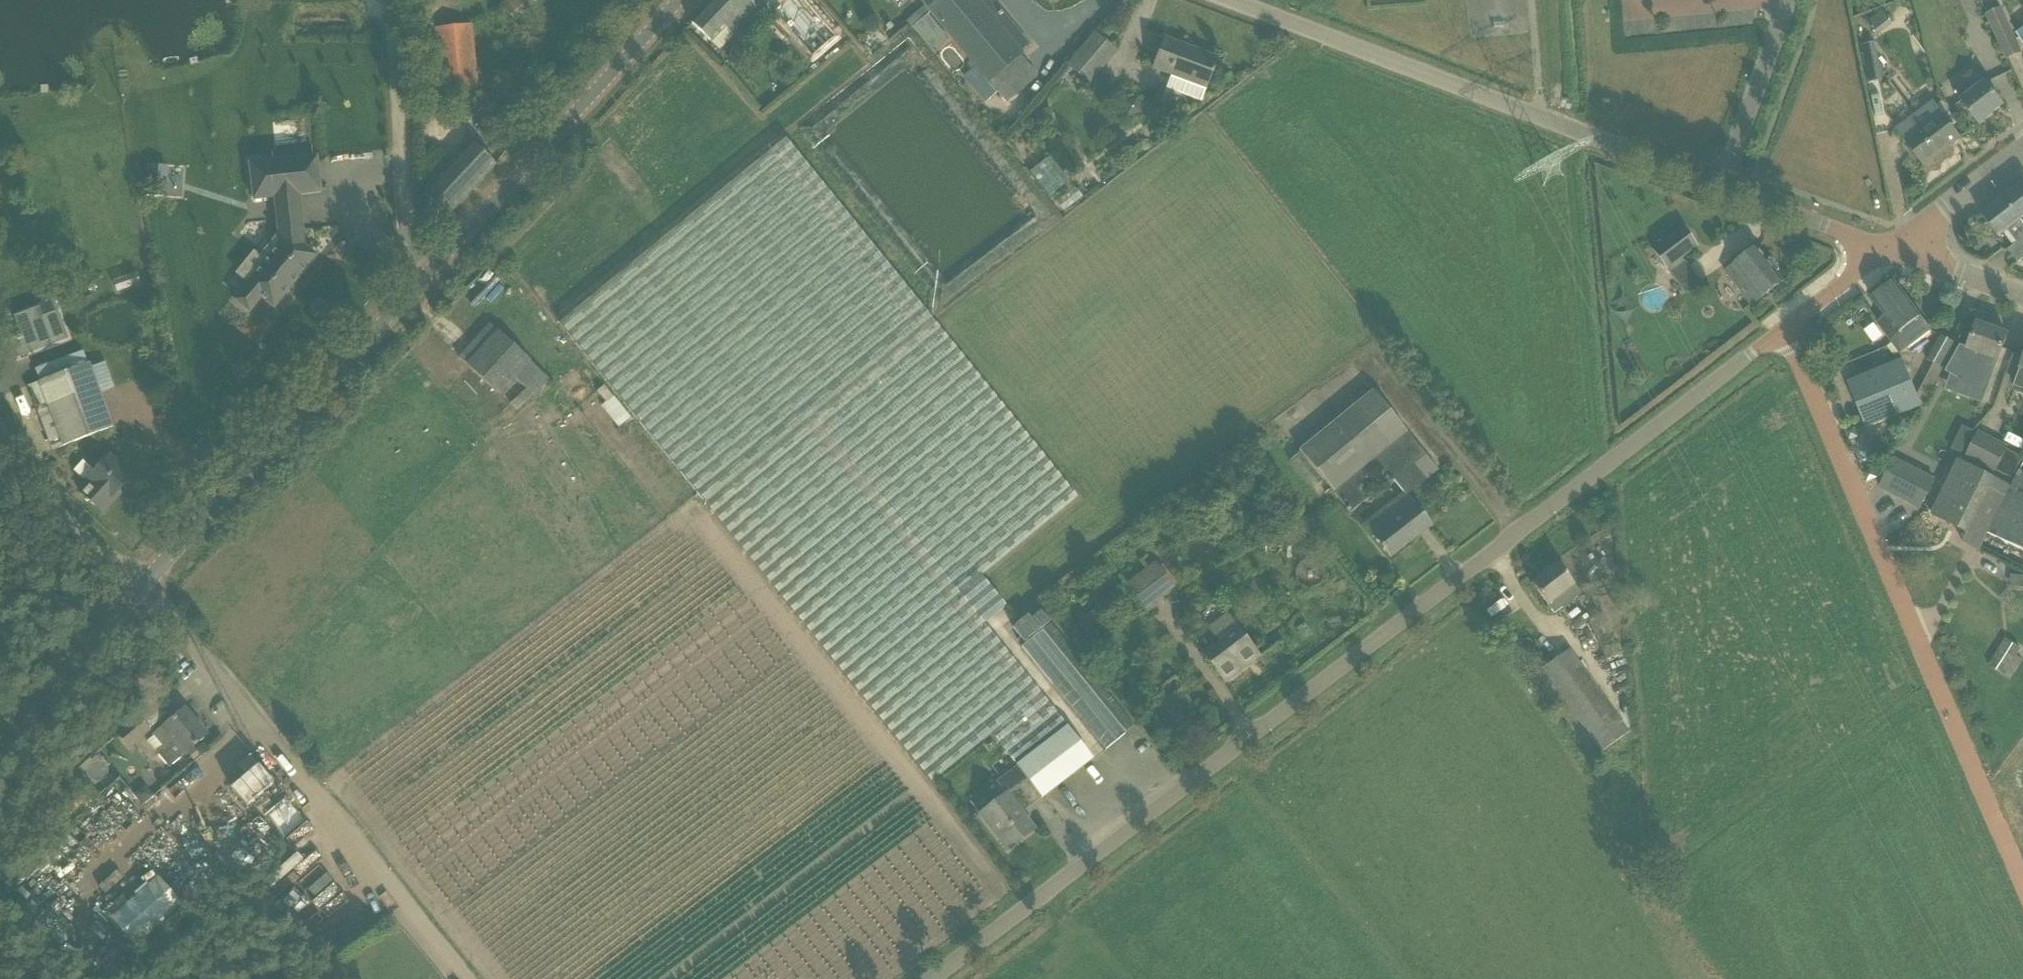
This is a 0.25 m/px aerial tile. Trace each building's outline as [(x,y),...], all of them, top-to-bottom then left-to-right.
[(536,3),(534,0),(505,0),(500,4),(515,21),(536,3)] [(691,23),(713,44),(727,30),(735,37),(759,11),(751,3),(753,0),(713,0),(691,23)] [(823,11),(811,0),(783,0),(781,2),(807,27),(823,11)] [(945,0),(918,0),(929,13),(945,0)] [(1021,54),(1019,52),(1028,45),(991,0),(945,0),(929,13),(987,82),(995,75),(1013,61),(1021,54)] [(1998,1),(1987,6),(1990,12),(2001,7),(1998,1)] [(2000,42),(2014,36),(2001,7),(1990,12),(1987,14),(2000,42)] [(1875,32),(1891,24),(1885,11),(1869,18),(1875,32)] [(479,97),(477,77),(472,24),(434,28),(442,101),(479,97)] [(1087,84),(1102,67),(1115,52),(1093,34),(1066,65),(1087,84)] [(1205,91),(1217,59),(1164,39),(1153,70),(1179,80),(1174,91),(1201,101),(1205,91)] [(1862,45),(1867,74),(1881,71),(1875,43),(1862,45)] [(1962,101),(1979,124),(2003,105),(1986,83),(1985,84),(1974,70),(1963,79),(1973,92),(1962,101)] [(1924,166),(1938,155),(1960,138),(1934,103),(1911,120),(1897,130),(1924,166)] [(1035,113),(1039,126),(1055,122),(1051,109),(1035,113)] [(559,323),(572,339),(932,783),(992,734),(1016,764),(1066,724),(985,625),(1007,606),(982,577),(1079,499),(786,138),(559,323)] [(496,165),(495,164),(471,141),(423,192),(448,216),(496,165)] [(299,195),(321,193),(317,157),(250,164),(254,200),(275,198),(280,244),(235,300),(250,312),(261,298),(274,308),(317,256),(305,246),(299,195)] [(167,182),(146,180),(145,196),(166,197),(167,182)] [(2004,198),(2021,220),(2022,223),(2022,184),(2004,198)] [(2022,259),(2022,223),(2021,220),(2004,198),(1982,215),(1999,237),(2007,230),(2017,243),(2008,250),(2018,263),(2022,259)] [(1681,227),(1665,239),(1651,250),(1665,270),(1696,246),(1681,227)] [(1768,261),(1758,247),(1727,271),(1740,290),(1750,283),(1762,299),(1784,282),(1777,272),(1780,270),(1771,259),(1768,261)] [(1901,354),(1931,330),(1894,281),(1872,298),(1885,315),(1877,322),(1901,354)] [(10,339),(17,357),(67,339),(58,312),(43,317),(39,307),(14,316),(21,335),(10,339)] [(1998,361),(2008,335),(1977,323),(1968,348),(1960,346),(1945,372),(1980,391),(1998,361)] [(536,398),(551,380),(498,331),(497,331),(490,324),(459,358),(466,364),(501,396),(516,379),(536,398)] [(1941,367),(1954,343),(1942,336),(1928,360),(1941,367)] [(53,451),(114,428),(89,364),(86,365),(81,352),(36,369),(41,382),(29,387),(53,451)] [(1848,382),(1867,428),(1922,406),(1903,360),(1848,382)] [(1432,526),(1409,496),(1439,471),(1373,391),(1300,450),(1350,514),(1366,501),(1358,490),(1384,468),(1404,492),(1363,524),(1390,558),(1432,526)] [(1955,438),(1951,448),(1961,453),(1973,429),(1952,419),(1946,433),(1955,438)] [(2007,446),(1979,432),(1965,459),(1994,473),(1995,471),(2012,479),(2022,458),(2006,449),(2007,446)] [(74,471),(87,482),(77,492),(103,516),(124,493),(120,489),(131,477),(108,456),(106,459),(94,449),(74,471)] [(1879,488),(1921,510),(1936,479),(1895,458),(1879,488)] [(1987,534),(1988,533),(2011,488),(1959,461),(1932,515),(1969,533),(1972,526),(1987,534)] [(2020,470),(2011,488),(1988,533),(2022,551),(2022,472),(2020,470)] [(1176,588),(1155,561),(1125,584),(1146,611),(1176,588)] [(1557,562),(1529,582),(1553,612),(1562,605),(1564,607),(1572,600),(1571,599),(1581,592),(1557,562)] [(2012,587),(2022,587),(2022,576),(2012,576),(2012,587)] [(1589,622),(1607,662),(1628,653),(1609,613),(1589,622)] [(1260,657),(1227,614),(1208,629),(1218,642),(1203,654),(1225,683),(1260,657)] [(1126,731),(1043,628),(1021,645),(1076,713),(1066,721),(1095,756),(1126,731)] [(1989,666),(2011,681),(2022,663),(2022,659),(2018,656),(2022,651),(2006,641),(1989,666)] [(1533,676),(1591,759),(1628,734),(1570,650),(1533,676)] [(136,712),(138,715),(148,729),(167,714),(155,698),(136,712)] [(168,768),(207,736),(185,709),(154,735),(164,747),(160,751),(157,754),(168,768)] [(1093,759),(1080,743),(1067,726),(1017,766),(1041,797),(1042,798),(1093,759)] [(989,751),(997,746),(991,739),(984,744),(989,751)] [(188,753),(195,761),(202,755),(194,747),(188,753)] [(247,806),(274,783),(259,765),(231,789),(247,806)] [(979,813),(1008,851),(1035,830),(1014,803),(1023,797),(1030,806),(1041,797),(1017,766),(997,782),(1006,793),(979,813)] [(145,785),(135,793),(143,803),(154,795),(145,785)] [(136,949),(184,906),(158,877),(110,918),(136,949)]
